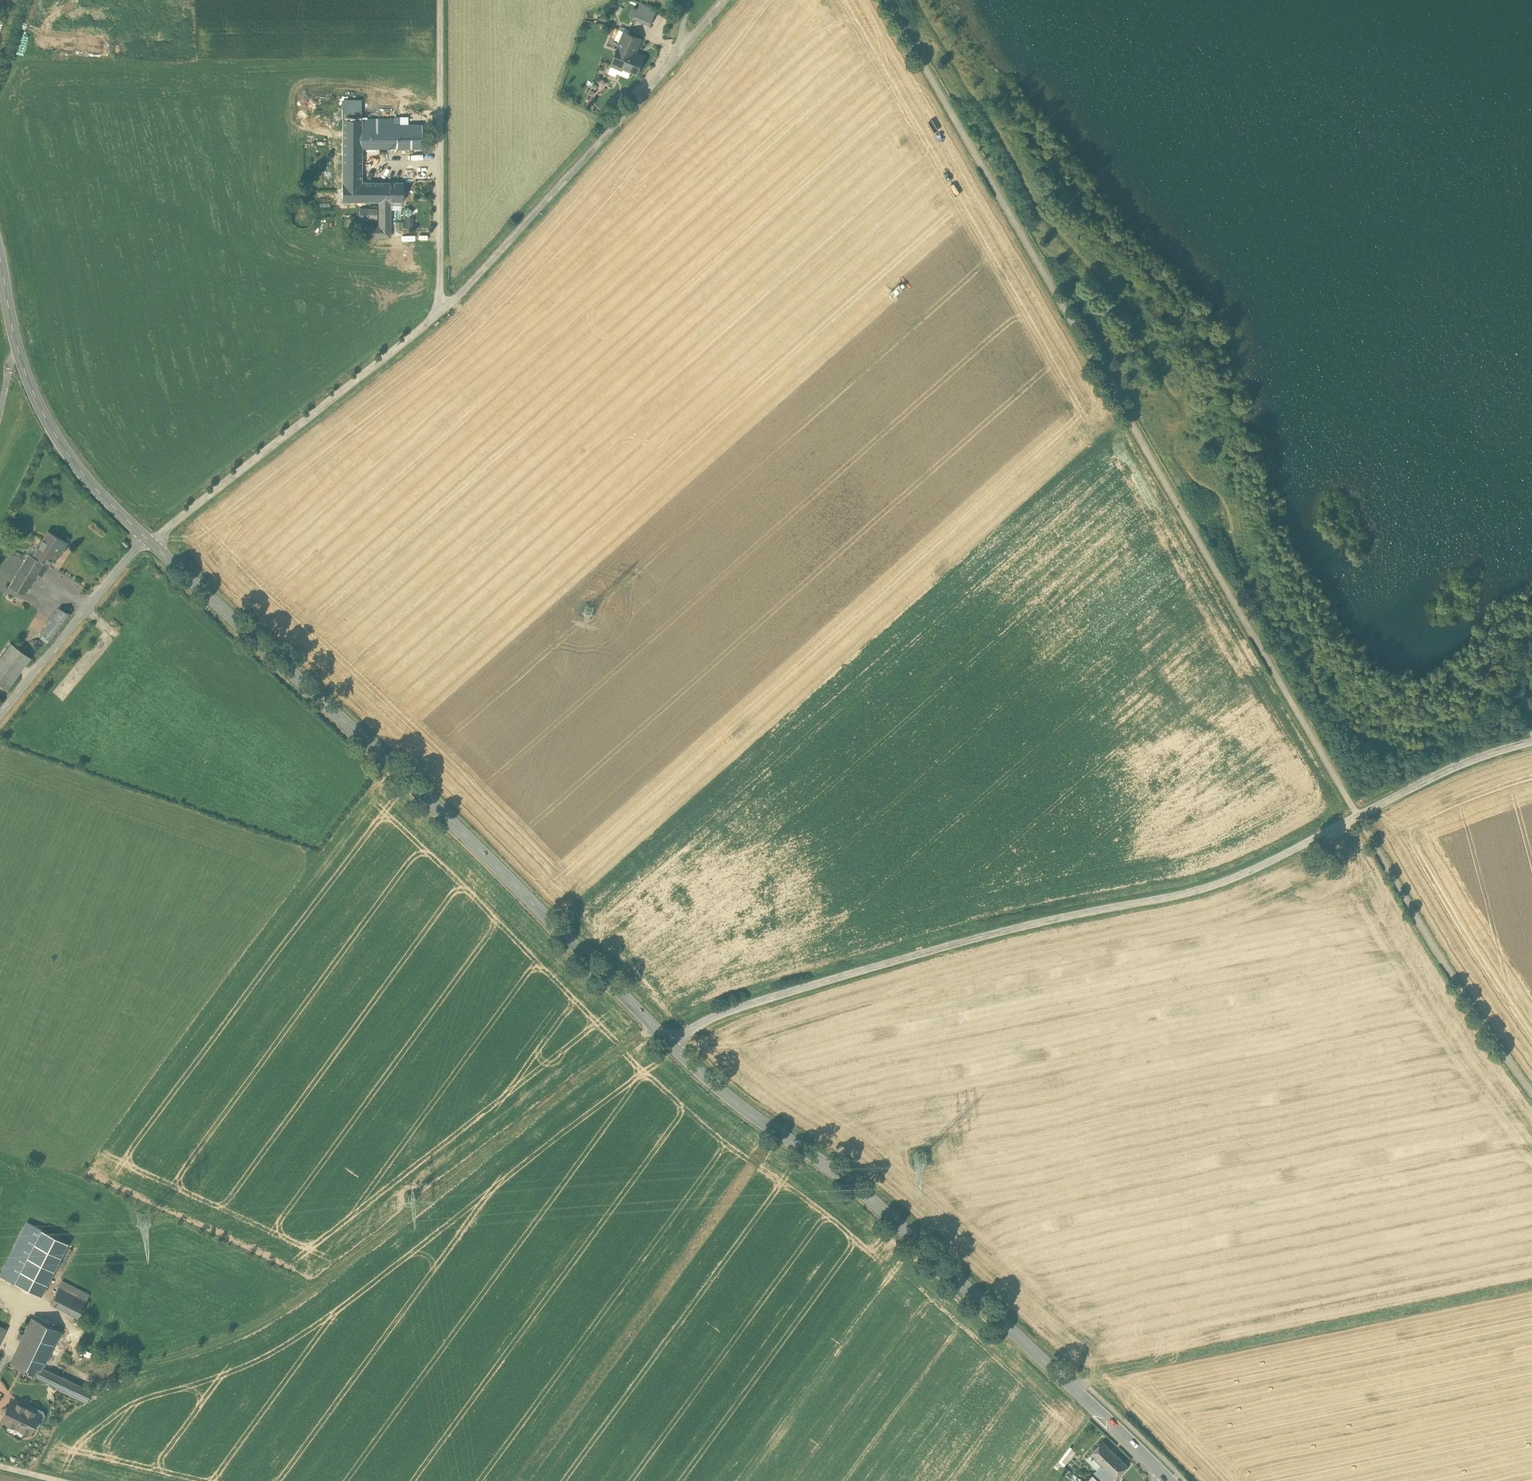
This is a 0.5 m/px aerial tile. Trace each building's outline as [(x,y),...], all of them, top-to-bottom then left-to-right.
[(658,10),(638,2),(633,16),(652,24),(658,10)] [(624,29),(609,64),(637,76),(647,53),(639,50),(644,37),(624,29)] [(343,103),(343,119),(361,119),(361,103),(343,103)] [(343,183),(362,182),(362,146),(392,146),(392,124),(392,119),(382,118),(361,119),(343,119),(343,183)] [(422,124),(392,124),(392,146),(422,146),(422,124)] [(378,201),(378,182),(362,182),(343,183),(342,183),(342,190),(342,201),(378,201)] [(378,182),(378,201),(393,201),(403,201),(403,182),(378,182)] [(377,207),(360,207),(360,218),(377,218),(377,207)] [(416,227),(415,216),(405,217),(405,228),(416,227)] [(396,228),(405,227),(405,220),(395,220),(396,228)] [(66,541),(47,530),(40,542),(56,551),(59,553),(66,541)] [(56,551),(40,542),(31,555),(43,562),(47,565),(56,551)] [(29,554),(9,586),(23,594),(43,562),(31,555),(29,554)] [(59,607),(32,646),(41,654),(70,614),(59,607)] [(0,656),(0,684),(7,689),(30,657),(10,642),(0,656)] [(14,1282),(41,1296),(68,1243),(41,1229),(14,1282)] [(61,1280),(51,1303),(79,1316),(89,1293),(61,1280)] [(10,1361),(38,1375),(36,1379),(85,1403),(90,1392),(43,1369),(60,1333),(31,1318),(10,1361)] [(37,1411),(20,1403),(20,1404),(13,1400),(8,1410),(6,1409),(1,1419),(4,1420),(30,1433),(34,1425),(32,1421),(37,1411)] [(1126,1463),(1102,1441),(1091,1453),(1102,1464),(1114,1476),(1126,1463)] [(1065,1464),(1077,1450),(1071,1445),(1060,1460),(1065,1464)] [(1102,1464),(1094,1471),(1105,1480),(1109,1480),(1114,1476),(1102,1464)]
